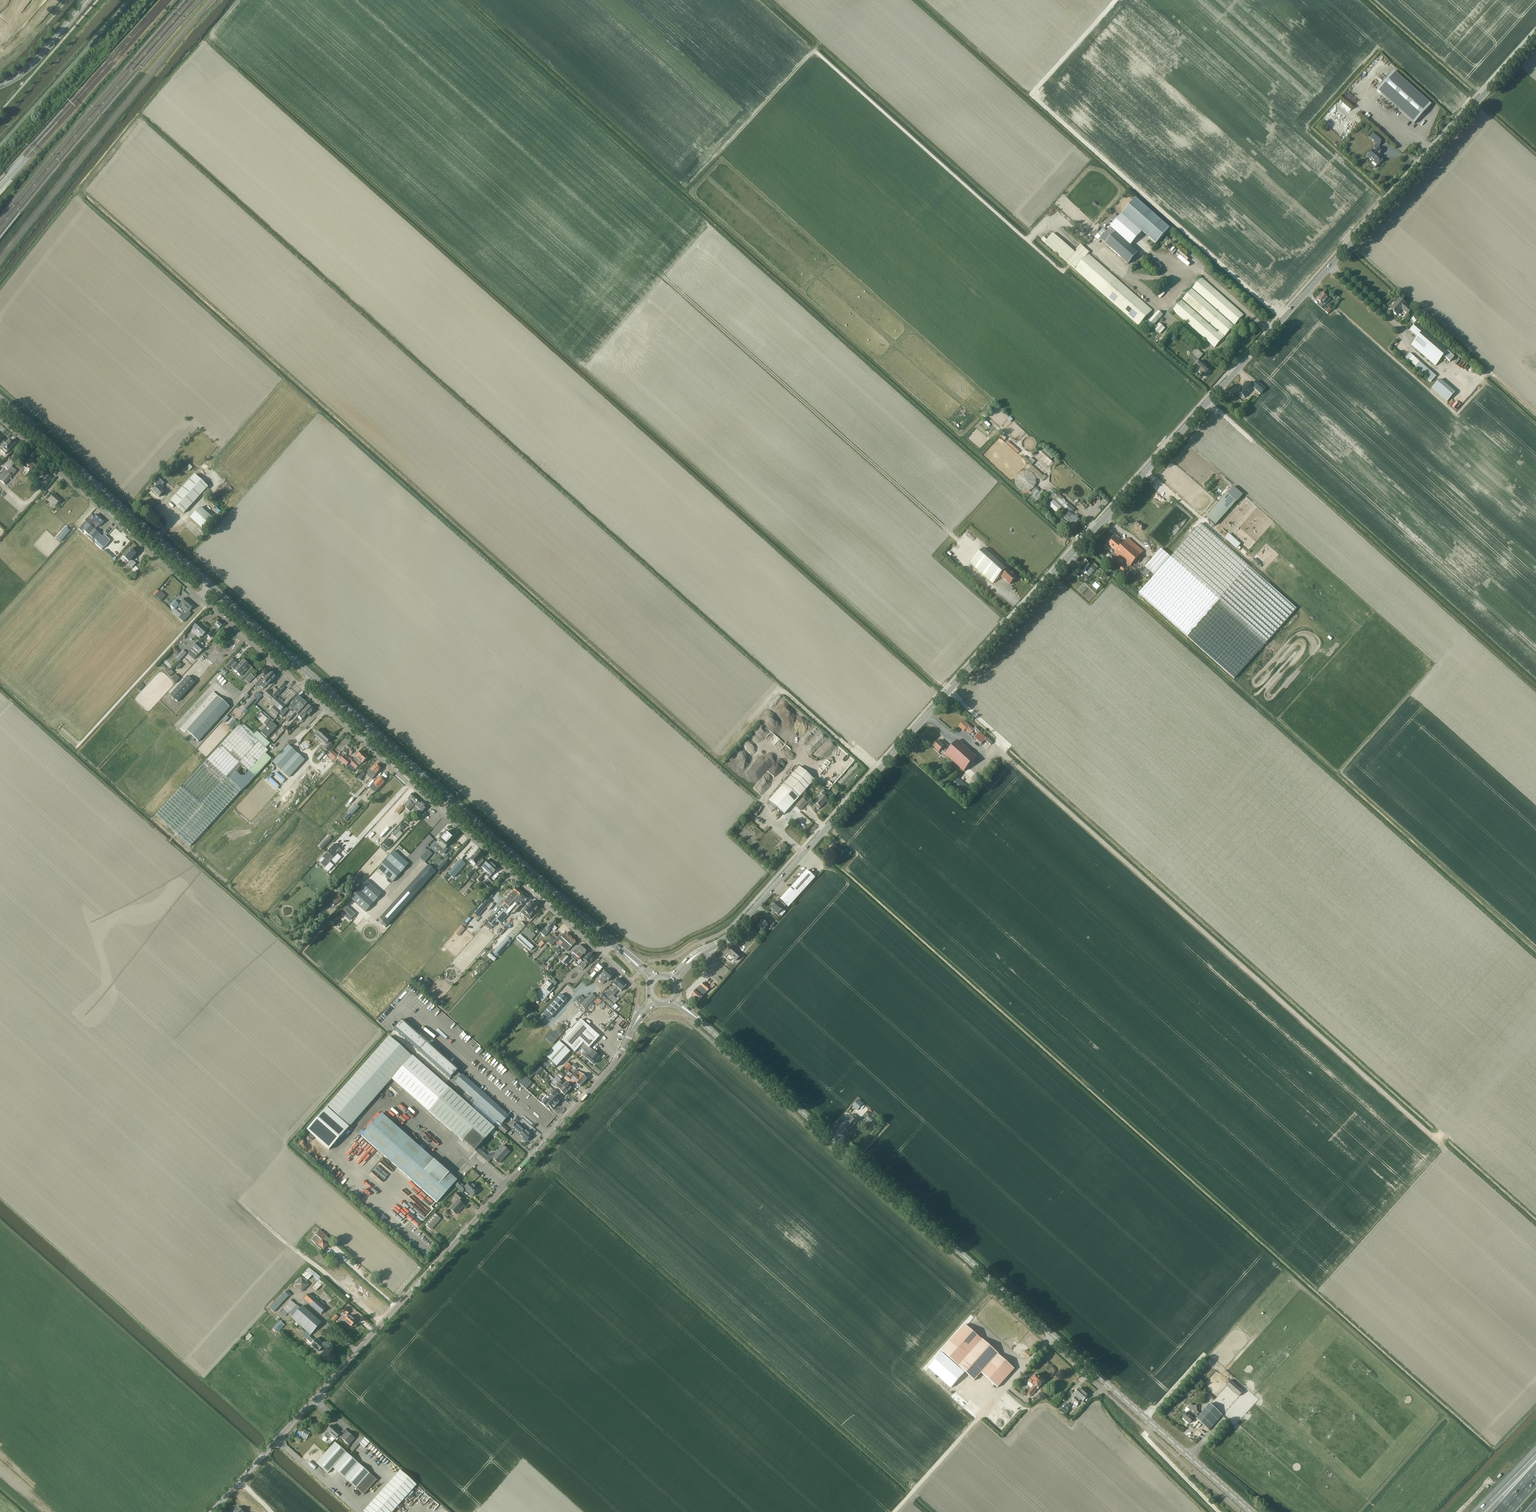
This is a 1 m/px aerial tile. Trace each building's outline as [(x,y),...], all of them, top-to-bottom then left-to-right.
[(1394,71),(1378,89),(1377,90),(1414,124),(1431,105),(1394,71)] [(1379,146),(1385,140),(1376,133),(1371,139),(1379,146)] [(1368,157),(1377,165),(1383,159),(1379,155),(1383,151),(1378,147),(1374,151),(1373,150),(1368,157)] [(1156,244),(1170,228),(1135,198),(1122,214),(1156,244)] [(1142,233),(1121,215),(1110,227),(1130,245),(1142,233)] [(1138,253),(1109,228),(1106,231),(1104,229),(1099,235),(1101,237),(1100,239),(1105,243),(1105,244),(1128,264),(1138,253)] [(1090,252),(1082,244),(1075,251),(1053,232),(1047,239),(1044,236),(1042,239),(1075,269),(1088,254),(1090,252)] [(1139,325),(1152,310),(1088,254),(1075,269),(1139,325)] [(1215,347),(1244,315),(1201,278),(1172,310),(1215,347)] [(1323,304),(1320,307),(1325,311),(1328,308),(1323,304),(1328,298),(1323,293),(1317,299),(1323,304)] [(1408,314),(1411,310),(1405,305),(1406,304),(1399,299),(1390,309),(1396,315),(1402,309),(1408,314)] [(1149,330),(1157,321),(1153,317),(1144,326),(1149,330)] [(1159,333),(1164,327),(1159,322),(1156,326),(1155,325),(1152,327),(1159,333)] [(1416,323),(1410,331),(1418,338),(1411,345),(1435,366),(1444,356),(1450,361),(1457,353),(1450,348),(1426,328),(1424,330),(1416,323)] [(1198,360),(1203,354),(1198,350),(1193,355),(1198,360)] [(1432,381),(1436,376),(1410,353),(1406,358),(1432,381)] [(1203,377),(1207,373),(1208,373),(1209,372),(1209,371),(1209,370),(1200,361),(1193,368),(1203,377)] [(1447,401),(1455,392),(1440,379),(1432,389),(1447,401)] [(1248,383),(1247,383),(1253,388),(1261,395),(1266,389),(1257,381),(1252,387),(1248,383)] [(1245,397),(1253,388),(1247,383),(1239,392),(1245,397)] [(14,443),(13,442),(11,440),(10,441),(10,440),(6,444),(4,442),(0,446),(0,450),(1,451),(5,455),(7,453),(14,445),(14,444),(14,443)] [(1008,440),(1006,442),(1018,453),(1020,451),(1008,440)] [(1039,452),(1051,463),(1052,462),(1051,460),(1053,457),(1044,449),(1042,452),(1040,450),(1039,452)] [(1031,465),(1035,461),(1031,457),(1028,459),(1024,456),(1022,457),(1031,465)] [(26,465),(28,466),(26,469),(30,472),(32,470),(33,471),(38,466),(31,459),(26,465)] [(10,460),(4,466),(12,475),(17,471),(12,465),(14,463),(10,460)] [(1043,480),(1046,476),(1044,474),(1043,476),(1032,465),(1029,467),(1043,480)] [(0,476),(0,479),(5,484),(13,476),(6,470),(0,476)] [(1021,493),(1026,496),(1030,491),(1034,488),(1036,483),(1036,478),(1032,473),(1027,471),(1022,471),(1017,474),(1015,479),(1015,484),(1017,488),(1018,489),(1023,491),(1021,493)] [(195,475),(171,501),(184,513),(208,487),(195,475)] [(160,488),(162,486),(164,484),(158,479),(154,484),(157,487),(153,491),(159,497),(164,492),(160,488)] [(1037,502),(1045,493),(1042,490),(1040,492),(1038,490),(1039,489),(1036,486),(1030,492),(1030,491),(1028,494),(1037,502)] [(1233,486),(1227,493),(1237,501),(1243,495),(1233,486)] [(1049,496),(1053,500),(1059,494),(1053,489),(1051,488),(1048,492),(1050,494),(1049,496)] [(1237,502),(1228,493),(1206,517),(1216,525),(1237,502)] [(55,506),(61,500),(54,494),(48,500),(55,506)] [(1048,505),(1056,513),(1061,507),(1064,510),(1067,508),(1070,511),(1071,510),(1072,512),(1075,509),(1067,501),(1066,502),(1065,501),(1066,500),(1059,494),(1048,505)] [(214,520),(200,507),(190,518),(204,531),(214,520)] [(93,541),(94,539),(104,548),(110,541),(105,536),(104,538),(99,534),(95,530),(98,526),(99,527),(104,521),(98,514),(95,517),(94,517),(92,519),(93,520),(92,520),(96,523),(95,524),(87,518),(85,520),(85,522),(80,528),(82,530),(83,528),(84,529),(83,530),(89,535),(88,537),(93,541)] [(1069,522),(1064,527),(1071,533),(1081,522),(1079,520),(1080,518),(1076,515),(1072,519),(1066,514),(1063,518),(1069,522)] [(1201,523),(1171,557),(1267,642),(1297,608),(1201,523)] [(61,541),(71,530),(66,526),(56,537),(61,541)] [(1237,548),(1240,544),(1228,534),(1225,537),(1237,548)] [(1130,567),(1143,552),(1128,538),(1122,545),(1114,538),(1108,544),(1116,551),(1115,553),(1130,567)] [(136,554),(130,548),(123,557),(129,562),(131,564),(129,565),(132,568),(136,564),(133,561),(131,559),(136,554)] [(993,584),(1007,568),(984,548),(970,563),(993,584)] [(1144,573),(1149,576),(1151,579),(1154,575),(1165,562),(1166,563),(1169,560),(1168,559),(1162,553),(1159,556),(1144,573)] [(1171,557),(1168,559),(1169,560),(1166,563),(1165,562),(1154,575),(1151,579),(1138,593),(1234,678),(1266,642),(1171,557)] [(1085,560),(1081,564),(1086,569),(1090,565),(1085,560)] [(1086,569),(1081,564),(1077,568),(1083,573),(1086,569)] [(1008,570),(1001,577),(1010,585),(1016,577),(1008,570)] [(158,588),(154,593),(161,600),(166,596),(158,588)] [(188,613),(195,606),(186,598),(181,603),(184,606),(182,608),(188,613)] [(183,613),(179,617),(183,622),(188,617),(183,613)] [(214,626),(218,629),(219,629),(223,624),(219,620),(214,626)] [(193,629),(202,636),(202,637),(208,631),(199,622),(193,628),(193,629)] [(213,629),(212,629),(207,635),(211,638),(216,632),(218,629),(214,626),(212,628),(213,629)] [(202,636),(193,629),(191,631),(200,638),(202,636)] [(205,648),(203,646),(204,645),(201,642),(200,643),(199,642),(188,653),(194,659),(205,648)] [(174,657),(178,661),(187,653),(184,649),(174,657)] [(180,676),(192,664),(184,657),(172,669),(180,676)] [(241,676),(251,666),(244,660),(238,667),(234,664),(235,662),(232,659),(225,667),(228,670),(231,667),(241,676)] [(172,670),(168,674),(176,682),(180,678),(172,670)] [(270,685),(278,676),(272,672),(268,677),(265,680),(266,682),(265,683),(261,687),(264,689),(268,686),(267,685),(269,684),(270,685)] [(251,673),(245,679),(249,683),(255,677),(251,673)] [(195,683),(188,676),(171,695),(178,701),(195,683)] [(275,691),(273,694),(268,690),(263,696),(274,706),(281,712),(285,707),(286,705),(277,697),(287,685),(283,682),(278,688),(277,687),(274,690),(275,691)] [(230,707),(218,696),(213,692),(180,729),(185,733),(187,730),(199,741),(230,707)] [(294,701),(295,702),(291,707),(294,710),(303,699),(299,695),(294,701)] [(307,703),(303,699),(294,710),(293,710),(298,714),(307,703)] [(309,716),(315,710),(308,704),(299,715),(303,719),(308,714),(309,716)] [(277,717),(281,712),(274,706),(270,711),(277,717)] [(282,717),(288,710),(285,707),(279,715),(282,717)] [(255,715),(265,725),(270,720),(259,710),(255,715)] [(291,720),(293,722),(296,725),(302,719),(297,714),(291,720)] [(259,730),(267,738),(278,726),(271,719),(263,729),(261,728),(259,730)] [(971,734),(974,730),(964,721),(958,727),(965,732),(966,730),(971,734)] [(266,748),(270,743),(257,732),(255,734),(242,722),(204,763),(156,815),(190,846),(242,790),(230,778),(242,765),(249,771),(266,753),(268,750),(266,748)] [(328,751),(333,745),(330,743),(329,742),(332,738),(322,729),(316,736),(327,746),(325,748),(328,751)] [(964,772),(976,758),(957,741),(948,751),(943,747),(944,747),(937,741),(933,746),(939,752),(941,750),(945,754),(964,772)] [(273,762),(275,764),(289,777),(305,760),(288,745),(273,762)] [(332,750),(328,755),(336,762),(339,758),(337,757),(338,756),(332,750)] [(361,762),(367,756),(361,750),(354,758),(359,763),(361,762)] [(272,759),(266,753),(249,771),(255,777),(266,765),(267,764),(272,759)] [(346,766),(350,762),(351,762),(353,760),(350,757),(348,759),(344,756),(340,760),(346,766)] [(376,775),(381,769),(376,764),(370,770),(366,775),(371,780),(376,775)] [(799,767),(783,785),(798,798),(814,780),(799,767)] [(385,782),(380,777),(375,782),(375,783),(371,787),(376,792),(380,787),(385,782)] [(972,790),(958,778),(952,785),(965,797),(972,790)] [(783,785),(769,801),(784,814),(785,813),(796,800),(798,798),(783,785)] [(815,803),(814,804),(816,806),(816,807),(818,809),(820,808),(821,808),(828,800),(824,796),(826,793),(822,789),(819,792),(822,794),(820,796),(819,796),(816,799),(817,799),(814,802),(815,803)] [(419,799),(412,793),(407,799),(409,800),(404,806),(409,810),(414,805),(419,799)] [(801,811),(808,803),(802,798),(795,806),(801,811)] [(355,806),(359,810),(365,802),(362,799),(355,806)] [(417,818),(427,806),(421,800),(405,818),(409,821),(414,815),(417,818)] [(399,814),(405,808),(402,805),(396,811),(399,814)] [(793,825),(803,830),(807,823),(798,817),(793,825)] [(403,833),(402,831),(407,825),(403,821),(393,834),(398,839),(403,833)] [(451,835),(450,834),(449,833),(449,834),(447,831),(436,843),(444,850),(454,838),(451,835),(452,835),(451,835)] [(329,835),(319,846),(322,849),(333,838),(329,835)] [(408,835),(401,842),(403,844),(410,837),(408,835)] [(413,845),(417,840),(411,836),(408,841),(413,845)] [(325,868),(342,850),(335,844),(318,861),(325,868)] [(840,856),(843,853),(833,844),(830,847),(829,847),(828,849),(828,850),(827,850),(828,850),(826,852),(829,855),(831,853),(834,856),(832,857),(837,862),(841,857),(840,856)] [(409,864),(394,851),(378,869),(393,882),(409,864)] [(478,852),(471,860),(476,864),(475,865),(478,867),(484,861),(482,859),(484,857),(478,852)] [(454,878),(466,864),(460,860),(449,873),(448,873),(454,878)] [(497,869),(488,860),(484,865),(493,873),(494,873),(497,869)] [(445,861),(438,869),(441,872),(448,864),(445,861)] [(428,865),(380,918),(388,925),(436,872),(428,865)] [(482,867),(488,873),(486,875),(488,877),(490,875),(491,876),(493,873),(484,865),(482,867)] [(786,893),(779,900),(781,902),(788,908),(795,900),(815,878),(806,870),(786,893)] [(489,887),(493,883),(488,878),(484,882),(489,887)] [(367,879),(350,897),(366,911),(382,893),(367,879)] [(362,884),(357,880),(348,890),(352,895),(362,884)] [(514,902),(515,902),(523,893),(517,888),(511,894),(508,898),(509,899),(505,904),(489,922),(493,926),(509,908),(509,907),(514,902)] [(529,899),(523,893),(515,902),(518,905),(520,902),(523,905),(529,899)] [(343,897),(340,894),(332,902),(336,905),(338,903),(343,897)] [(484,910),(491,902),(488,899),(481,907),(484,910)] [(529,919),(538,908),(531,902),(521,913),(529,919)] [(776,902),(770,908),(778,915),(785,906),(781,902),(779,904),(776,902)] [(352,918),(356,914),(347,907),(344,910),(347,913),(352,918)] [(762,931),(768,925),(769,924),(771,921),(768,918),(765,920),(764,922),(762,920),(757,926),(762,931)] [(546,936),(552,929),(555,931),(558,928),(555,926),(558,923),(554,919),(542,933),(546,936)] [(465,921),(455,932),(459,936),(466,929),(464,927),(467,923),(465,921)] [(532,940),(536,935),(531,931),(531,930),(527,926),(522,931),(532,940)] [(557,938),(563,943),(569,936),(565,933),(563,936),(561,934),(557,938)] [(520,935),(516,938),(530,951),(534,947),(520,935)] [(552,946),(557,940),(553,936),(547,942),(552,946)] [(569,936),(563,943),(560,945),(564,949),(572,939),(569,936)] [(506,938),(493,953),(497,957),(511,942),(506,938)] [(572,939),(564,949),(567,951),(573,946),(576,942),(572,939)] [(545,944),(534,956),(536,959),(548,946),(545,944)] [(571,957),(572,958),(574,959),(584,948),(580,945),(575,951),(575,952),(571,957)] [(587,952),(584,948),(574,959),(574,960),(577,956),(580,959),(581,959),(587,952)] [(741,955),(733,948),(728,954),(736,961),(741,955)] [(564,953),(559,959),(565,964),(571,959),(564,953)] [(589,964),(594,958),(589,953),(584,959),(585,961),(584,963),(582,962),(579,965),(583,969),(588,963),(589,964)] [(597,974),(604,966),(600,963),(593,970),(594,971),(590,976),(586,973),(583,977),(589,982),(592,979),(592,980),(597,974)] [(603,976),(599,980),(601,982),(603,984),(607,980),(609,981),(614,975),(610,972),(606,968),(601,974),(603,976)] [(422,982),(428,987),(432,982),(426,977),(422,982)] [(610,989),(613,991),(613,992),(622,982),(618,978),(613,984),(615,986),(613,988),(612,987),(610,989)] [(609,996),(604,1001),(609,1006),(613,1001),(611,999),(619,990),(621,991),(626,986),(622,982),(613,992),(609,996)] [(554,986),(551,983),(549,985),(546,983),(535,995),(541,1001),(554,986)] [(697,1002),(710,988),(703,983),(700,987),(700,986),(697,989),(690,996),(697,1002)] [(586,1009),(602,991),(597,987),(585,1000),(580,995),(576,1000),(586,1009)] [(561,994),(543,1014),(549,1019),(567,1000),(561,994)] [(599,997),(594,1002),(598,1005),(602,1001),(599,997)] [(528,1017),(532,1022),(538,1016),(534,1011),(528,1017)] [(618,1015),(613,1020),(622,1029),(627,1024),(618,1015)] [(403,1019),(394,1030),(394,1029),(401,1035),(407,1040),(413,1046),(419,1051),(425,1057),(431,1062),(437,1068),(444,1073),(450,1079),(449,1079),(450,1079),(459,1069),(458,1069),(452,1064),(446,1058),(440,1053),(434,1047),(427,1042),(421,1036),(415,1031),(409,1025),(403,1020),(403,1019)] [(590,1047),(600,1036),(582,1019),(563,1040),(576,1052),(584,1042),(588,1046),(590,1047)] [(560,1037),(564,1032),(559,1028),(555,1032),(560,1037)] [(546,1038),(552,1044),(559,1037),(553,1031),(546,1038)] [(389,1037),(344,1089),(327,1107),(350,1128),(392,1079),(429,1112),(429,1111),(475,1151),(478,1148),(480,1145),(491,1132),(494,1130),(448,1089),(449,1089),(413,1056),(412,1057),(389,1037)] [(522,1103),(531,1093),(473,1041),(465,1051),(522,1103)] [(559,1042),(545,1057),(557,1067),(570,1052),(559,1042)] [(594,1050),(590,1047),(588,1046),(586,1048),(592,1052),(587,1058),(594,1064),(594,1063),(595,1063),(596,1062),(596,1061),(600,1056),(594,1050)] [(568,1070),(572,1066),(568,1062),(564,1066),(568,1070)] [(573,1072),(572,1074),(575,1076),(576,1075),(584,1082),(588,1077),(584,1074),(583,1076),(579,1072),(578,1072),(575,1070),(573,1072)] [(567,1075),(565,1077),(573,1084),(575,1082),(580,1086),(584,1082),(576,1075),(575,1076),(572,1074),(575,1076),(572,1079),(567,1075)] [(509,1115),(479,1089),(463,1075),(455,1083),(501,1123),(509,1115)] [(566,1082),(563,1085),(559,1090),(566,1096),(572,1088),(566,1082)] [(554,1089),(548,1096),(558,1105),(558,1104),(559,1104),(560,1103),(560,1102),(562,1100),(557,1096),(559,1094),(560,1095),(554,1089)] [(558,1105),(548,1096),(542,1103),(549,1109),(549,1108),(548,1107),(549,1105),(554,1109),(556,1107),(558,1106),(558,1105)] [(312,1124),(307,1130),(329,1150),(335,1144),(349,1128),(327,1108),(312,1124)] [(438,1203),(458,1181),(381,1115),(361,1138),(438,1203)] [(846,1120),(848,1123),(843,1129),(848,1133),(857,1123),(853,1119),(854,1118),(851,1115),(846,1120)] [(520,1122),(531,1132),(534,1128),(523,1118),(520,1122)] [(525,1142),(531,1135),(528,1132),(527,1133),(520,1128),(521,1127),(517,1123),(512,1129),(525,1142)] [(505,1134),(509,1129),(503,1124),(499,1129),(505,1134)] [(499,1164),(510,1152),(503,1146),(492,1158),(499,1164)] [(481,1151),(478,1148),(475,1151),(488,1163),(491,1159),(481,1151)] [(464,1188),(458,1183),(455,1186),(463,1192),(465,1189),(473,1196),(478,1190),(469,1182),(464,1188)] [(456,1214),(464,1206),(459,1201),(463,1197),(458,1193),(454,1197),(458,1200),(450,1209),(456,1214)] [(434,1206),(437,1203),(429,1196),(427,1199),(429,1201),(434,1206)] [(434,1213),(424,1225),(430,1230),(440,1218),(434,1213)] [(327,1244),(330,1240),(319,1230),(315,1235),(319,1239),(316,1243),(324,1250),(328,1245),(327,1244)] [(338,1255),(342,1250),(335,1244),(330,1249),(338,1255)] [(313,1275),(319,1280),(322,1277),(310,1266),(302,1274),(308,1280),(313,1275)] [(298,1279),(295,1281),(294,1285),(295,1289),(298,1291),(302,1292),(309,1285),(308,1281),(305,1278),(301,1277),(298,1279)] [(317,1291),(322,1285),(318,1282),(313,1288),(317,1291)] [(285,1293),(270,1309),(274,1313),(289,1297),(285,1293)] [(321,1314),(326,1309),(309,1293),(304,1299),(321,1314)] [(303,1306),(301,1308),(297,1305),(296,1305),(290,1300),(283,1308),(293,1317),(292,1318),(307,1331),(303,1336),(307,1339),(312,1343),(311,1345),(318,1352),(324,1345),(317,1338),(314,1341),(309,1337),(322,1323),(303,1306)] [(351,1328),(356,1322),(348,1315),(350,1312),(346,1308),(343,1311),(346,1314),(344,1316),(347,1319),(345,1322),(351,1328)] [(280,1320),(273,1328),(278,1333),(285,1325),(280,1320)] [(982,1340),(966,1325),(965,1324),(942,1350),(958,1366),(982,1340)] [(982,1340),(958,1366),(975,1380),(982,1373),(998,1388),(1015,1369),(982,1340)] [(1031,1353),(1026,1349),(1023,1353),(1028,1357),(1031,1353)] [(951,1388),(965,1372),(942,1352),(928,1368),(951,1388)] [(1038,1376),(1035,1373),(1028,1381),(1033,1386),(1026,1393),(1030,1397),(1037,1389),(1038,1389),(1042,1385),(1041,1384),(1044,1381),(1041,1378),(1041,1377),(1039,1376),(1038,1376)] [(1238,1396),(1243,1391),(1230,1380),(1226,1385),(1238,1396)] [(1084,1391),(1079,1388),(1074,1393),(1076,1395),(1075,1397),(1073,1399),(1072,1398),(1070,1401),(1073,1404),(1084,1391)] [(1088,1395),(1084,1391),(1073,1404),(1076,1407),(1078,1404),(1077,1403),(1080,1401),(1079,1401),(1081,1399),(1083,1401),(1088,1395)] [(1065,1411),(1071,1405),(1068,1402),(1062,1409),(1065,1411)] [(1209,1430),(1222,1415),(1209,1404),(1197,1418),(1191,1413),(1190,1415),(1187,1413),(1182,1418),(1189,1424),(1193,1419),(1195,1420),(1196,1419),(1209,1430)] [(349,1445),(355,1439),(344,1430),(340,1434),(337,1431),(337,1430),(332,1426),(327,1430),(328,1431),(326,1433),(335,1440),(339,1436),(349,1445)] [(310,1433),(305,1430),(302,1436),(307,1439),(310,1433)] [(370,1442),(365,1438),(360,1444),(365,1448),(370,1442)] [(364,1495),(377,1480),(335,1442),(316,1463),(328,1473),(333,1467),(364,1495)] [(314,1470),(317,1467),(311,1461),(308,1464),(314,1470)] [(364,1511),(392,1511),(417,1485),(400,1470),(363,1511),(364,1511)]
